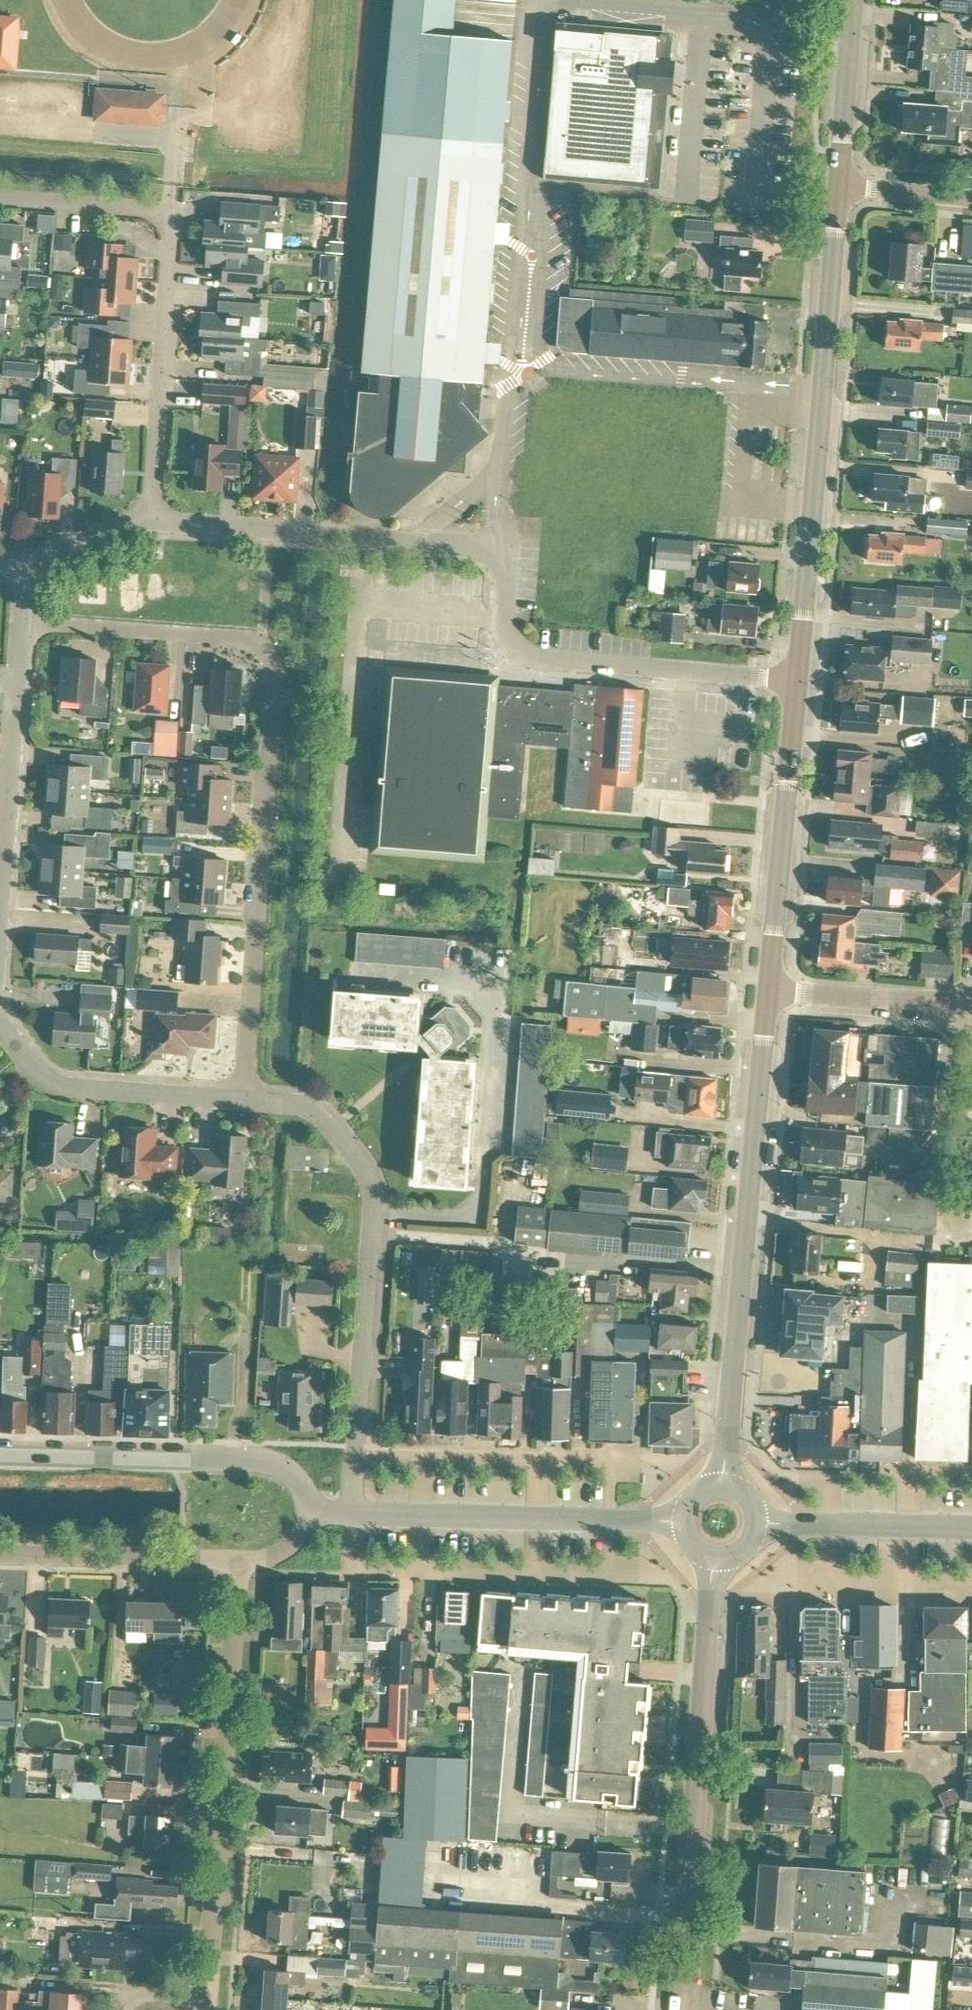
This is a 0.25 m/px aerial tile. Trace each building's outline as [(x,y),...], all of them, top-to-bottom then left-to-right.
[(940,11),(971,14),(971,0),(941,0),(940,11)] [(0,16),(0,69),(15,70),(20,17),(0,16)] [(456,19),(454,43),(499,46),(501,22),(456,19)] [(666,32),(557,23),(543,179),(653,189),(661,90),(665,90),(668,65),(664,64),(666,32)] [(911,26),(909,47),(937,49),(956,50),(957,38),(952,37),(953,24),(934,23),(934,27),(911,26)] [(498,69),(499,46),(454,43),(453,66),(498,69)] [(909,47),(908,68),(931,70),(929,90),(936,91),(935,97),(971,100),(971,78),(965,77),(967,51),(956,50),(937,49),(909,47)] [(496,92),(498,69),(453,66),(451,88),(496,92)] [(451,88),(449,111),(495,114),(496,92),(451,88)] [(96,120),(160,125),(161,114),(164,115),(165,107),(161,106),(162,96),(154,96),(154,92),(146,91),(146,95),(131,94),(130,100),(97,98),(96,120)] [(935,107),(905,105),(902,131),(928,133),(927,143),(959,146),(960,129),(971,129),(971,125),(971,100),(935,97),(935,107)] [(449,111),(448,134),(493,137),(495,114),(449,111)] [(491,161),(493,137),(448,134),(446,158),(491,161)] [(341,202),(325,201),(324,216),(340,217),(341,202)] [(203,244),(207,244),(243,246),(247,246),(265,247),(266,235),(262,234),(263,220),(277,222),(278,207),(221,202),(220,222),(205,221),(203,244)] [(51,231),(54,214),(39,210),(35,228),(51,231)] [(440,249),(465,251),(468,215),(442,213),(440,249)] [(488,252),(491,217),(468,215),(465,251),(488,252)] [(511,254),(513,218),(491,217),(488,252),(511,254)] [(684,242),(713,244),(714,222),(685,220),(684,242)] [(0,223),(0,284),(19,286),(21,268),(9,267),(11,241),(24,242),(25,225),(0,223)] [(963,224),(961,256),(971,257),(971,225),(963,224)] [(72,251),(73,234),(56,234),(55,250),(72,251)] [(754,239),(721,236),(720,249),(727,250),(724,290),(741,292),(742,276),(759,277),(761,252),(753,251),(754,239)] [(343,241),(325,240),(324,252),(342,253),(343,241)] [(89,243),(88,267),(98,267),(97,279),(136,282),(138,259),(114,257),(115,245),(89,243)] [(933,263),(933,269),(920,268),(921,246),(893,243),(890,278),(918,281),(919,281),(932,282),(931,289),(944,290),(946,264),(933,263)] [(263,261),(246,260),(247,246),(243,246),(207,244),(206,266),(223,268),(221,284),(261,287),(263,261)] [(27,286),(48,288),(49,277),(28,275),(27,286)] [(86,289),(85,300),(84,312),(109,314),(110,302),(135,304),(136,282),(97,279),(96,289),(86,289)] [(4,328),(6,300),(18,301),(19,286),(0,284),(0,328),(4,328)] [(568,294),(556,293),(552,351),(761,363),(765,305),(568,293),(568,294)] [(202,313),(200,336),(204,336),(240,338),(241,326),(250,326),(251,316),(260,317),(261,304),(219,301),(218,314),(202,313)] [(325,302),(311,301),(309,315),(324,317),(325,302)] [(951,324),(957,325),(956,332),(971,333),(971,311),(953,309),(951,324)] [(55,329),(60,324),(60,316),(48,317),(48,329),(55,329)] [(887,322),(885,347),(919,350),(920,339),(942,341),(944,325),(922,323),(922,322),(900,320),(899,323),(887,322)] [(389,359),(415,361),(417,325),(391,323),(389,359)] [(108,326),(79,324),(77,347),(91,349),(90,360),(130,363),(132,340),(107,338),(108,326)] [(437,362),(440,327),(417,325),(415,361),(437,362)] [(460,364),(462,328),(440,327),(437,362),(460,364)] [(483,365),(485,330),(462,328),(460,364),(483,365)] [(508,367),(511,332),(485,330),(483,365),(508,367)] [(204,336),(202,359),(215,359),(215,364),(216,368),(219,371),(223,373),(225,374),(264,377),(263,387),(309,390),(324,391),(327,392),(329,370),(268,365),(269,353),(261,352),(266,348),(267,340),(240,338),(204,336)] [(130,363),(90,360),(90,371),(75,369),(73,393),(103,396),(104,383),(129,385),(130,363)] [(5,362),(3,377),(36,380),(37,365),(5,362)] [(53,397),(54,379),(43,379),(42,396),(53,397)] [(938,384),(913,382),(882,379),(880,404),(911,407),(911,406),(928,408),(936,409),(938,384)] [(203,384),(202,404),(246,407),(246,405),(249,405),(250,389),(247,389),(247,387),(203,384)] [(324,391),(309,390),(307,408),(308,408),(307,416),(298,416),(295,449),(315,450),(318,418),(322,419),(324,391)] [(86,400),(84,417),(115,420),(117,402),(86,400)] [(928,408),(927,421),(971,424),(971,407),(947,405),(946,409),(936,409),(928,408)] [(927,423),(926,436),(959,439),(960,426),(927,423)] [(917,460),(919,433),(878,429),(876,451),(891,453),(890,458),(917,460)] [(120,494),(123,454),(121,454),(122,441),(113,440),(112,453),(93,452),(90,491),(120,494)] [(224,446),(195,444),(192,488),(221,491),(222,477),(225,475),(238,476),(240,450),(224,449),(224,446)] [(958,470),(959,456),(933,453),(932,467),(958,470)] [(297,460),(258,457),(255,497),(295,500),(297,460)] [(28,516),(58,518),(60,487),(75,488),(77,460),(53,458),(52,474),(31,472),(28,516)] [(379,506),(408,508),(411,467),(381,465),(379,506)] [(440,469),(411,467),(408,508),(437,510),(440,469)] [(437,510),(466,512),(468,471),(440,469),(437,510)] [(927,480),(923,479),(908,478),(909,477),(874,474),(872,500),(886,502),(885,511),(924,514),(927,480)] [(926,532),(950,534),(951,521),(927,520),(926,532)] [(903,552),(925,554),(926,538),(904,536),(904,535),(882,533),(882,536),(869,535),(867,560),(902,563),(903,552)] [(654,539),(652,563),(655,563),(655,569),(691,572),(693,542),(654,539)] [(727,588),(726,590),(757,593),(757,590),(760,588),(760,581),(758,579),(759,565),(729,562),(729,564),(713,563),(711,587),(727,588)] [(352,565),(341,564),(340,575),(351,576),(352,565)] [(896,604),(931,607),(933,589),(897,586),(896,592),(853,588),(850,614),(866,615),(866,618),(884,619),(884,617),(895,618),(896,604)] [(739,632),(755,634),(758,609),(741,608),(741,606),(724,604),(723,605),(710,603),(707,631),(721,632),(721,633),(736,634),(739,632)] [(686,616),(662,613),(659,640),(683,643),(686,616)] [(890,661),(930,664),(933,640),(892,637),(891,650),(886,650),(886,649),(847,646),(844,677),(883,680),(884,666),(890,667),(890,661)] [(94,688),(96,661),(63,658),(61,684),(54,690),(60,696),(59,700),(81,702),(80,715),(107,717),(109,689),(94,688)] [(135,694),(134,711),(154,713),(154,711),(166,712),(167,683),(169,683),(170,666),(150,664),(150,666),(139,665),(137,694),(135,694)] [(242,671),(212,669),(210,693),(194,692),(192,724),(211,725),(212,713),(239,715),(242,671)] [(384,734),(367,733),(361,802),(378,803),(374,850),(481,859),(484,817),(519,820),(526,744),(570,748),(573,723),(574,700),(575,692),(495,685),(496,679),(389,671),(384,734)] [(643,690),(575,684),(575,692),(574,700),(573,723),(570,748),(565,807),(633,813),(643,690)] [(840,729),(878,732),(879,718),(902,720),(901,723),(934,725),(935,701),(903,698),(903,706),(868,703),(868,701),(856,700),(855,706),(842,705),(840,729)] [(963,717),(971,718),(971,700),(965,699),(963,717)] [(154,756),(177,758),(179,722),(156,721),(155,744),(148,743),(148,755),(154,756)] [(180,758),(192,759),(194,733),(182,732),(180,758)] [(835,775),(869,778),(869,771),(886,772),(887,760),(871,758),(871,753),(838,750),(835,775)] [(70,766),(49,765),(48,789),(88,792),(89,780),(105,781),(106,757),(71,755),(70,766)] [(944,783),(967,786),(970,758),(947,755),(944,783)] [(130,758),(129,772),(140,773),(141,759),(130,758)] [(181,763),(180,786),(191,787),(190,799),(230,802),(232,780),(223,780),(224,766),(181,763)] [(146,768),(145,779),(164,781),(165,770),(146,768)] [(869,778),(835,775),(833,801),(866,804),(865,814),(897,817),(899,788),(868,785),(869,778)] [(88,792),(48,789),(46,813),(53,814),(52,829),(71,831),(72,827),(112,830),(113,810),(87,808),(88,792)] [(178,811),(176,832),(207,835),(208,823),(229,825),(230,802),(190,799),(189,812),(178,811)] [(956,824),(970,825),(971,813),(957,812),(956,824)] [(142,819),(141,832),(153,833),(154,820),(142,819)] [(915,833),(945,833),(945,820),(915,819),(915,833)] [(889,858),(921,861),(923,843),(897,841),(898,836),(880,835),(881,825),(831,821),(829,847),(879,851),(890,852),(889,858)] [(686,871),(724,875),(726,851),(715,850),(716,844),(681,841),(682,829),(655,826),(653,853),(688,856),(686,871)] [(43,845),(42,869),(82,872),(83,858),(110,859),(112,834),(97,833),(94,837),(65,834),(64,846),(43,845)] [(144,838),(143,853),(172,855),(173,840),(144,838)] [(226,860),(175,856),(174,866),(185,867),(184,879),(224,882),(226,860)] [(529,857),(528,873),(554,875),(555,859),(529,857)] [(875,880),(862,879),(862,878),(828,875),(826,901),(860,904),(861,891),(873,892),(872,906),(889,908),(891,887),(924,890),(926,869),(876,865),(875,880)] [(82,872),(42,869),(40,893),(61,895),(60,907),(95,909),(97,888),(81,887),(82,872)] [(931,895),(956,897),(958,873),(934,870),(931,895)] [(656,883),(685,886),(686,876),(674,875),(674,873),(658,871),(656,883)] [(117,877),(116,897),(131,898),(133,878),(117,877)] [(224,882),(184,879),(173,878),(171,900),(166,900),(165,912),(201,914),(202,903),(223,904),(224,882)] [(731,916),(733,894),(706,891),(705,901),(689,900),(690,889),(668,887),(666,905),(688,907),(688,916),(704,917),(703,928),(728,930),(730,916),(731,916)] [(961,931),(971,932),(971,903),(963,902),(961,931)] [(823,913),(820,939),(854,942),(854,934),(871,936),(871,933),(899,936),(902,913),(861,909),(856,916),(823,913)] [(131,916),(102,914),(101,933),(129,935),(131,916)] [(221,957),(222,938),(205,937),(206,921),(174,919),(173,938),(187,940),(185,964),(186,964),(185,982),(205,983),(205,982),(217,982),(219,957),(221,957)] [(357,933),(355,963),(444,969),(446,939),(357,933)] [(77,964),(78,951),(91,952),(92,940),(79,939),(79,938),(37,935),(35,961),(77,964)] [(730,941),(672,936),(669,966),(728,971),(730,941)] [(854,942),(820,939),(818,965),(851,968),(852,963),(878,965),(880,945),(854,943),(854,942)] [(920,978),(952,980),(954,951),(922,950),(920,978)] [(111,967),(110,984),(125,985),(126,968),(111,967)] [(633,1022),(655,1024),(656,1010),(690,1013),(693,1011),(693,1007),(705,1008),(705,1012),(727,1010),(726,1000),(724,1000),(724,995),(728,996),(727,983),(725,983),(725,982),(637,974),(635,988),(567,981),(563,1015),(633,1022)] [(75,1016),(56,1014),(54,1044),(94,1047),(96,1017),(111,1018),(113,987),(82,984),(80,1008),(75,1012),(75,1016)] [(179,992),(138,989),(137,1005),(158,1006),(157,1014),(156,1014),(155,1031),(158,1034),(160,1034),(159,1043),(149,1042),(148,1058),(163,1059),(164,1053),(185,1054),(186,1041),(196,1042),(196,1047),(214,1048),(216,1016),(187,1014),(187,1017),(171,1015),(172,1008),(178,1009),(179,992)] [(377,996),(377,1000),(361,998),(361,994),(336,993),(333,1037),(357,1039),(356,1044),(375,1045),(375,1040),(397,1042),(397,1047),(415,1048),(416,1043),(420,1044),(430,1055),(430,1060),(425,1060),(424,1078),(429,1078),(427,1101),(422,1100),(421,1119),(426,1119),(424,1141),(419,1141),(418,1159),(423,1160),(421,1184),(465,1187),(467,1162),(463,1162),(465,1146),(469,1146),(470,1121),(466,1121),(468,1105),(472,1106),(473,1081),(469,1080),(471,1063),(456,1062),(458,1047),(470,1036),(471,1025),(456,1008),(445,1007),(432,1018),(418,1017),(419,1003),(402,1001),(402,997),(377,996)] [(658,1024),(655,1024),(633,1022),(632,1030),(630,1050),(655,1052),(658,1024)] [(552,1025),(522,1023),(519,1056),(512,1156),(542,1159),(552,1025)] [(670,1025),(668,1049),(686,1051),(685,1057),(696,1058),(696,1055),(718,1058),(721,1028),(698,1026),(695,1026),(688,1025),(688,1027),(670,1025)] [(814,1029),(806,1109),(854,1113),(854,1110),(867,1111),(865,1125),(869,1125),(921,1129),(932,1130),(938,1039),(814,1029)] [(624,1067),(621,1095),(635,1097),(635,1099),(664,1102),(665,1102),(665,1104),(668,1104),(669,1106),(677,1107),(676,1113),(712,1117),(716,1080),(639,1072),(639,1068),(624,1067)] [(558,1091),(556,1113),(594,1116),(596,1094),(558,1091)] [(73,1124),(41,1122),(38,1166),(70,1168),(70,1167),(95,1168),(97,1141),(72,1139),(73,1124)] [(869,1125),(867,1145),(920,1149),(921,1129),(869,1125)] [(151,1178),(151,1174),(175,1176),(177,1149),(153,1147),(154,1130),(124,1128),(121,1176),(151,1178)] [(801,1158),(801,1162),(843,1166),(844,1153),(862,1154),(864,1136),(846,1135),(846,1132),(804,1128),(803,1148),(801,1150),(800,1156),(801,1158)] [(657,1133),(655,1150),(654,1157),(667,1158),(666,1166),(706,1170),(708,1155),(709,1155),(711,1138),(657,1133)] [(216,1135),(215,1151),(191,1149),(188,1180),(213,1182),(212,1184),(243,1187),(245,1168),(249,1167),(250,1157),(246,1154),(247,1137),(216,1135)] [(591,1167),(626,1171),(628,1148),(593,1144),(591,1167)] [(13,1203),(14,1171),(0,1170),(0,1203),(13,1203)] [(868,1181),(841,1179),(841,1178),(820,1176),(820,1178),(800,1176),(800,1177),(798,1177),(797,1188),(799,1189),(797,1208),(817,1210),(817,1212),(837,1214),(836,1215),(853,1217),(853,1216),(856,1216),(856,1210),(866,1211),(864,1227),(935,1235),(940,1185),(885,1180),(885,1177),(869,1175),(868,1181)] [(655,1189),(654,1207),(670,1208),(670,1209),(698,1212),(699,1198),(705,1198),(706,1181),(673,1178),(672,1191),(655,1189)] [(579,1212),(628,1217),(630,1195),(581,1191),(579,1212)] [(95,1231),(96,1201),(80,1200),(79,1230),(95,1231)] [(628,1217),(579,1212),(519,1206),(515,1242),(548,1246),(547,1249),(603,1255),(603,1251),(683,1259),(687,1223),(628,1217)] [(209,1237),(230,1239),(231,1225),(210,1223),(209,1237)] [(818,1272),(830,1273),(831,1261),(819,1260),(821,1235),(793,1232),(792,1244),(791,1244),(791,1253),(794,1253),(792,1271),(818,1273),(818,1272)] [(26,1242),(8,1242),(8,1258),(25,1258),(26,1242)] [(154,1245),(154,1266),(181,1267),(182,1245),(154,1245)] [(888,1251),(884,1285),(927,1290),(928,1262),(918,1262),(919,1255),(888,1251)] [(928,1262),(927,1290),(923,1379),(920,1379),(917,1415),(915,1458),(967,1460),(968,1408),(971,1408),(971,1264),(928,1262)] [(689,1294),(695,1295),(697,1272),(646,1267),(645,1277),(651,1278),(650,1291),(662,1292),(660,1309),(687,1311),(689,1294)] [(297,1278),(295,1305),(331,1308),(333,1281),(297,1278)] [(583,1301),(607,1303),(609,1281),(584,1279),(583,1301)] [(47,1321),(70,1322),(72,1281),(49,1280),(47,1321)] [(542,1309),(575,1310),(576,1289),(543,1288),(542,1309)] [(843,1296),(811,1293),(811,1292),(787,1290),(781,1354),(821,1358),(823,1341),(827,1342),(828,1334),(837,1335),(838,1324),(841,1324),(843,1296)] [(924,1314),(925,1298),(887,1296),(887,1313),(924,1314)] [(578,1311),(578,1323),(576,1376),(592,1376),(591,1398),(587,1400),(586,1400),(585,1415),(586,1415),(590,1417),(589,1440),(611,1441),(614,1361),(612,1361),(613,1349),(614,1349),(615,1324),(616,1305),(608,1305),(608,1303),(577,1301),(576,1311),(578,1311)] [(650,1350),(651,1326),(643,1325),(643,1315),(628,1314),(628,1305),(616,1305),(615,1324),(614,1349),(650,1350)] [(474,1382),(476,1357),(476,1342),(482,1317),(463,1316),(462,1340),(460,1381),(439,1380),(437,1432),(465,1433),(467,1382),(474,1382)] [(655,1348),(693,1352),(695,1324),(662,1321),(661,1332),(656,1332),(655,1348)] [(128,1389),(127,1392),(125,1433),(163,1434),(163,1428),(169,1428),(171,1325),(130,1324),(130,1348),(128,1389)] [(899,1461),(904,1333),(865,1331),(864,1347),(851,1346),(849,1369),(832,1368),(830,1406),(821,1405),(820,1416),(791,1415),(789,1452),(799,1452),(799,1456),(899,1461)] [(43,1393),(44,1393),(42,1432),(74,1433),(76,1393),(70,1393),(72,1361),(65,1361),(66,1334),(45,1333),(44,1348),(46,1348),(45,1360),(44,1360),(43,1393)] [(482,1333),(480,1357),(526,1359),(526,1373),(536,1373),(535,1386),(535,1392),(533,1437),(548,1438),(548,1445),(563,1439),(568,1440),(570,1378),(572,1378),(573,1352),(559,1352),(559,1337),(537,1336),(482,1333)] [(430,1432),(432,1396),(431,1396),(432,1383),(434,1339),(413,1338),(412,1368),(405,1368),(403,1405),(405,1405),(404,1431),(430,1432)] [(2,1400),(1,1431),(26,1431),(27,1401),(26,1401),(26,1386),(23,1386),(23,1375),(42,1376),(43,1340),(23,1339),(22,1357),(4,1356),(3,1384),(2,1400)] [(89,1390),(89,1401),(87,1401),(86,1433),(117,1434),(118,1402),(116,1402),(116,1392),(127,1392),(128,1389),(130,1348),(106,1346),(104,1391),(89,1390)] [(234,1353),(187,1352),(186,1392),(187,1392),(186,1424),(216,1425),(216,1403),(232,1403),(234,1353)] [(476,1357),(474,1382),(480,1382),(478,1433),(499,1434),(503,1434),(503,1437),(520,1438),(522,1383),(526,1383),(526,1373),(526,1359),(480,1357),(476,1357)] [(638,1413),(639,1398),(638,1398),(634,1396),(635,1362),(614,1361),(611,1441),(632,1442),(633,1415),(637,1413),(638,1413)] [(652,1361),(650,1402),(651,1402),(650,1443),(683,1444),(690,1438),(690,1427),(691,1404),(687,1403),(688,1362),(652,1361)] [(318,1424),(320,1371),(280,1370),(279,1389),(277,1391),(277,1398),(279,1400),(279,1412),(290,1412),(289,1428),(308,1429),(308,1424),(318,1424)] [(276,1582),(273,1636),(302,1637),(304,1583),(276,1582)] [(349,1637),(350,1608),(345,1607),(347,1585),(314,1584),(313,1606),(311,1649),(309,1649),(306,1703),(331,1704),(332,1679),(337,1679),(338,1650),(348,1651),(365,1651),(365,1638),(349,1637)] [(369,1588),(368,1624),(367,1640),(387,1641),(387,1640),(391,1640),(391,1641),(389,1684),(406,1685),(410,1685),(410,1667),(411,1642),(395,1641),(395,1625),(398,1625),(399,1589),(369,1588)] [(470,1592),(443,1591),(442,1605),(438,1605),(437,1621),(443,1621),(442,1639),(468,1640),(468,1623),(469,1623),(470,1592)] [(512,1595),(483,1593),(478,1643),(598,1653),(595,1678),(584,1677),(573,1799),(616,1802),(616,1803),(635,1805),(638,1774),(639,1774),(642,1744),(643,1744),(645,1715),(647,1715),(649,1682),(627,1680),(629,1660),(641,1661),(642,1644),(643,1644),(644,1637),(644,1630),(638,1630),(639,1618),(645,1619),(646,1612),(647,1601),(602,1597),(602,1599),(572,1596),(572,1597),(542,1595),(542,1596),(512,1594),(512,1595)] [(7,1624),(8,1597),(0,1597),(0,1638),(9,1638),(9,1639),(10,1639),(11,1624),(7,1624)] [(50,1599),(49,1626),(49,1636),(64,1637),(65,1626),(88,1627),(89,1618),(93,1618),(97,1616),(97,1607),(95,1604),(90,1604),(90,1601),(50,1599)] [(153,1655),(155,1603),(128,1602),(127,1630),(147,1630),(147,1642),(141,1642),(141,1654),(153,1655)] [(179,1631),(181,1631),(182,1603),(155,1603),(153,1655),(167,1655),(167,1643),(179,1643),(179,1631)] [(809,1675),(809,1678),(809,1723),(846,1724),(848,1635),(840,1634),(840,1611),(835,1606),(833,1606),(833,1605),(808,1605),(808,1606),(805,1606),(800,1611),(800,1656),(800,1674),(809,1675)] [(770,1606),(742,1606),(742,1622),(739,1624),(738,1624),(737,1676),(767,1676),(767,1700),(766,1725),(784,1725),(784,1700),(785,1700),(786,1661),(769,1660),(770,1606)] [(895,1607),(863,1607),(863,1630),(851,1630),(851,1669),(895,1669),(895,1607)] [(966,1607),(925,1607),(925,1671),(920,1671),(920,1690),(904,1690),(902,1738),(921,1738),(921,1730),(966,1730),(966,1607)] [(28,1667),(45,1668),(47,1638),(30,1637),(28,1667)] [(410,1685),(409,1709),(426,1709),(427,1693),(436,1693),(437,1670),(422,1669),(421,1685),(410,1685)] [(471,1719),(473,1719),(507,1722),(511,1674),(472,1670),(471,1719)] [(535,1672),(532,1703),(550,1704),(553,1674),(535,1672)] [(364,1748),(404,1750),(405,1737),(406,1685),(389,1684),(387,1726),(366,1726),(364,1748)] [(869,1748),(901,1750),(902,1738),(904,1690),(872,1688),(869,1748)] [(110,1690),(109,1714),(138,1716),(140,1692),(110,1690)] [(85,1692),(84,1712),(100,1713),(101,1693),(85,1692)] [(155,1694),(154,1716),(176,1717),(177,1695),(155,1694)] [(16,1701),(0,1700),(0,1727),(15,1727),(16,1701)] [(550,1704),(532,1703),(530,1733),(548,1735),(550,1704)] [(112,1731),(137,1733),(138,1718),(112,1717),(112,1731)] [(306,1723),(303,1746),(331,1749),(334,1726),(306,1723)] [(548,1735),(530,1733),(527,1764),(545,1765),(548,1735)] [(122,1745),(121,1758),(174,1761),(176,1736),(148,1735),(147,1746),(122,1745)] [(809,1744),(809,1768),(843,1771),(844,1765),(841,1765),(841,1744),(809,1744)] [(103,1745),(103,1754),(117,1755),(118,1745),(103,1745)] [(284,1781),(311,1783),(313,1755),(271,1752),(270,1757),(264,1756),(263,1774),(285,1776),(284,1781)] [(54,1753),(53,1773),(75,1774),(76,1755),(54,1753)] [(404,1838),(427,1839),(464,1841),(467,1758),(407,1756),(404,1838)] [(174,1761),(121,1758),(120,1770),(136,1771),(135,1783),(173,1786),(174,1761)] [(545,1765),(527,1764),(525,1795),(543,1796),(545,1765)] [(391,1790),(403,1792),(405,1766),(392,1765),(391,1790)] [(809,1770),(804,1770),(802,1791),(766,1789),(764,1807),(762,1807),(762,1817),(764,1817),(763,1820),(769,1820),(769,1831),(784,1832),(785,1822),(811,1824),(814,1793),(841,1795),(843,1771),(809,1768),(809,1770)] [(24,1798),(26,1781),(11,1779),(10,1793),(9,1797),(24,1798)] [(324,1779),(323,1795),(350,1798),(351,1782),(324,1779)] [(69,1798),(94,1800),(105,1800),(105,1799),(132,1801),(133,1782),(106,1781),(106,1783),(74,1781),(73,1793),(69,1793),(69,1798)] [(944,1807),(960,1799),(954,1786),(938,1794),(944,1807)] [(371,1816),(404,1819),(405,1805),(344,1800),(342,1818),(370,1820),(371,1816)] [(102,1814),(122,1816),(123,1805),(103,1803),(102,1814)] [(326,1836),(327,1828),(328,1810),(310,1808),(278,1805),(276,1832),(326,1836)] [(145,1846),(168,1847),(170,1817),(148,1815),(148,1817),(130,1816),(129,1834),(146,1835),(145,1846)] [(937,1817),(936,1844),(953,1844),(954,1817),(937,1817)] [(384,1837),(379,1905),(375,1962),(450,1968),(449,1981),(512,1985),(512,1986),(571,1991),(571,1990),(593,1992),(594,1982),(575,1980),(570,1974),(559,1973),(560,1956),(562,1929),(563,1919),(422,1908),(427,1839),(404,1838),(384,1837)] [(810,1839),(809,1857),(836,1859),(837,1841),(810,1839)] [(552,1852),(551,1874),(549,1896),(576,1899),(576,1895),(564,1894),(557,1887),(558,1875),(597,1878),(612,1879),(612,1883),(628,1884),(628,1880),(629,1880),(631,1853),(598,1851),(597,1856),(552,1852)] [(958,1877),(971,1879),(971,1861),(960,1860),(958,1877)] [(74,1877),(74,1879),(112,1881),(113,1865),(49,1861),(48,1875),(74,1877)] [(861,1933),(866,1872),(799,1867),(799,1866),(760,1863),(756,1914),(756,1920),(755,1925),(794,1928),(861,1933)] [(96,1903),(95,1918),(130,1920),(131,1905),(138,1906),(160,1907),(160,1903),(177,1904),(178,1887),(153,1885),(153,1881),(139,1880),(116,1878),(114,1904),(96,1903)] [(971,1919),(971,1893),(960,1892),(958,1918),(971,1919)] [(290,1895),(289,1912),(270,1910),(268,1941),(290,1942),(290,1947),(307,1949),(309,1928),(334,1930),(334,1926),(351,1927),(349,1952),(351,1953),(350,1960),(366,1961),(375,1962),(379,1905),(353,1903),(351,1917),(310,1914),(311,1897),(290,1895)] [(31,1934),(65,1936),(66,1916),(32,1914),(31,1934)] [(971,1938),(971,1922),(960,1921),(959,1937),(971,1938)] [(913,1951),(945,1954),(949,1955),(952,1927),(916,1923),(913,1951)] [(592,1931),(562,1929),(560,1956),(622,1961),(625,1933),(592,1931)] [(126,1933),(111,1932),(78,1930),(76,1968),(125,1971),(126,1959),(134,1960),(135,1956),(151,1957),(152,1939),(125,1937),(126,1933)] [(888,1964),(813,1957),(813,1961),(791,1959),(791,1965),(750,1961),(748,1986),(789,1989),(790,1984),(793,1984),(792,1994),(803,1995),(802,2009),(884,2009),(888,1964)] [(366,1961),(350,1960),(350,1961),(319,1958),(317,1975),(359,1978),(360,1973),(365,1973),(366,1961)] [(912,1959),(907,2009),(931,2009),(935,1961),(912,1959)] [(954,1985),(971,1986),(971,1971),(956,1969),(954,1985)] [(266,1970),(264,1998),(287,1999),(288,1983),(305,1984),(306,1973),(266,1970)] [(512,1986),(511,1996),(540,1998),(540,2009),(545,2009),(569,2009),(571,1991),(512,1986)] [(19,2000),(19,1990),(0,1988),(0,2007),(18,2008),(19,2000)] [(87,1994),(40,1990),(39,2001),(28,2000),(27,2009),(39,2009),(86,2009),(87,1994)] [(461,1995),(452,1994),(451,2003),(453,2004),(452,2009),(461,2009),(461,1995)] [(263,2009),(286,2009),(287,1999),(264,1998),(263,2009)]
